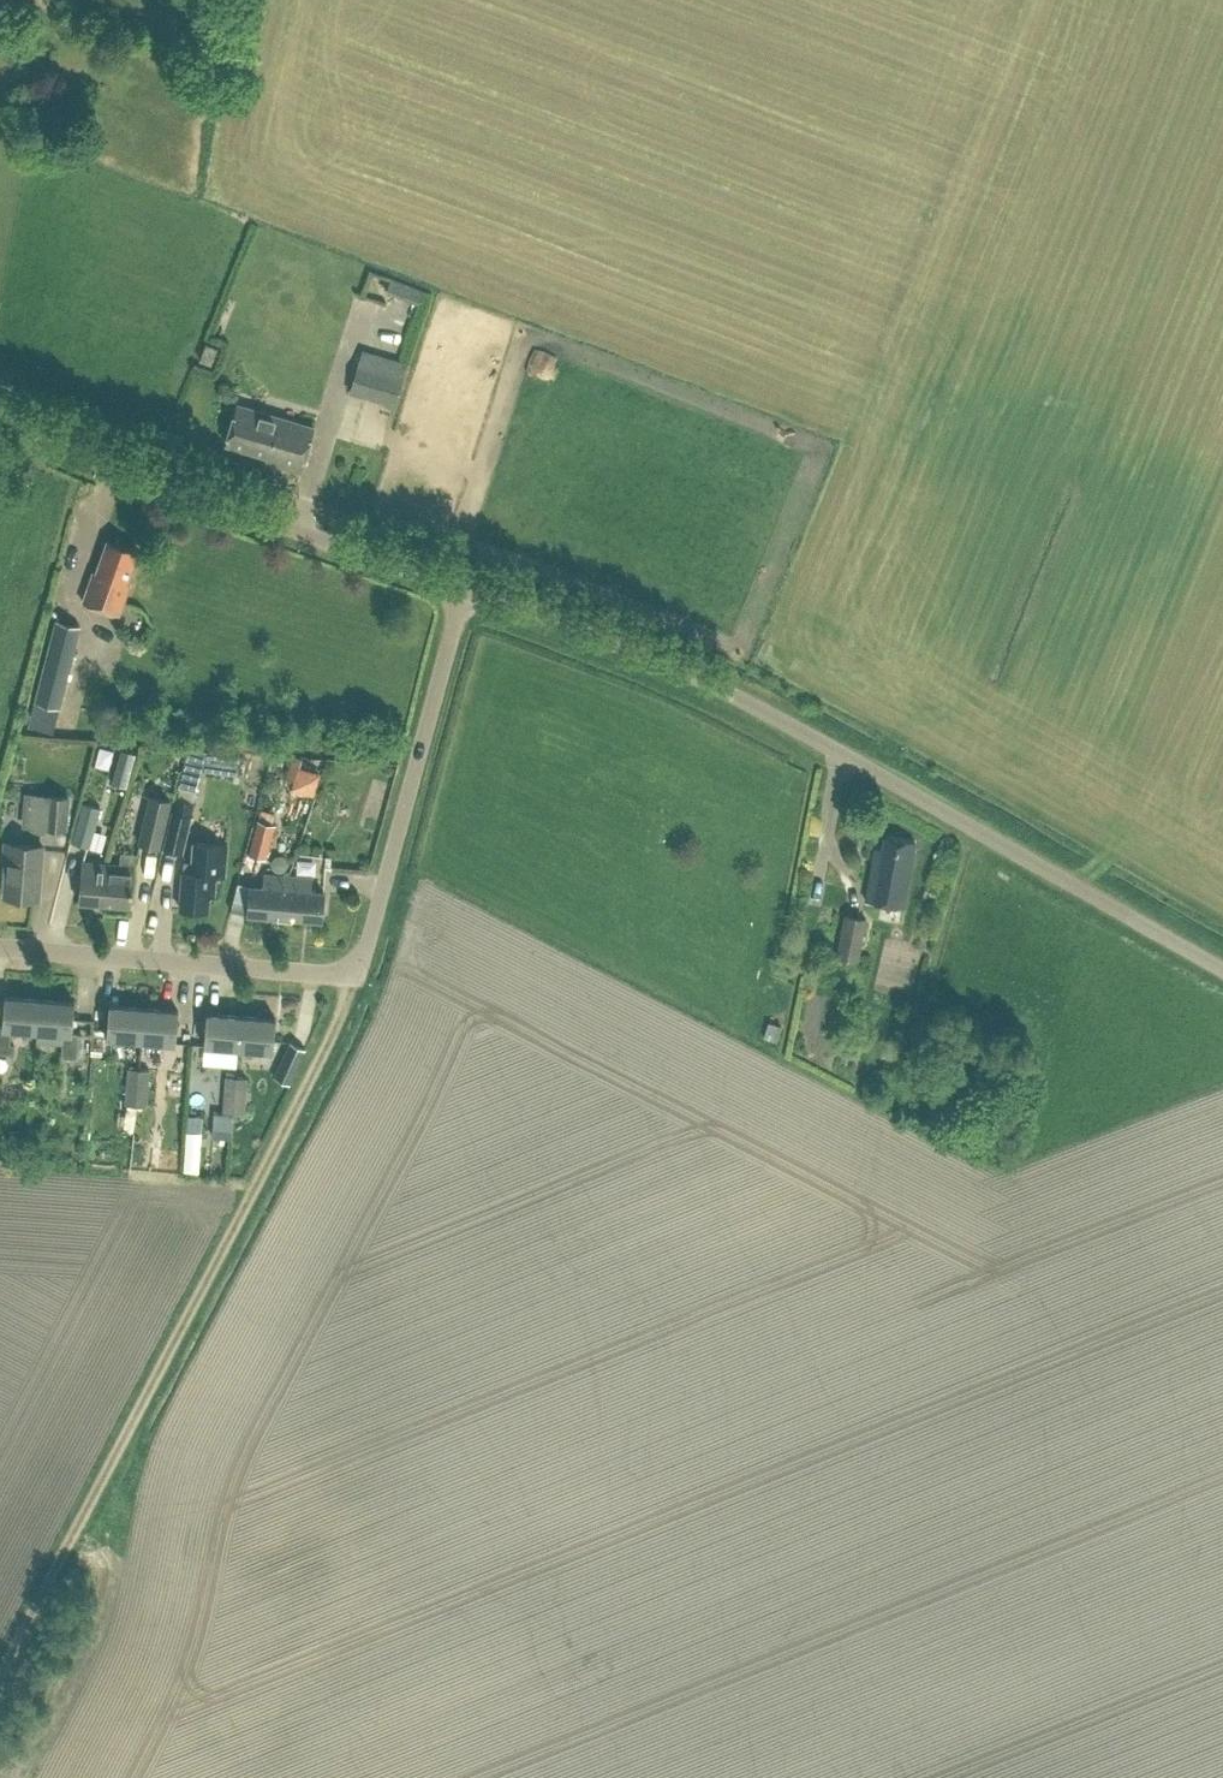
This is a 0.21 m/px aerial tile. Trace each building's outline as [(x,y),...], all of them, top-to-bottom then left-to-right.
[(408,361),(363,348),(350,391),(395,405),(408,361)] [(313,429),(238,403),(225,442),(266,456),(265,461),(299,473),(313,429)] [(140,549),(108,538),(96,571),(94,570),(83,600),(120,613),(131,582),(128,581),(140,549)] [(80,625),(56,619),(28,726),(53,732),(80,625)] [(70,795),(46,793),(43,827),(68,829),(70,795)] [(172,799),(150,793),(138,842),(160,847),(172,799)] [(195,801),(176,796),(164,848),(183,853),(195,801)] [(101,807),(83,801),(71,840),(90,846),(101,807)] [(261,824),(252,860),(269,864),(278,829),(261,824)] [(916,839),(885,833),(883,847),(875,846),(865,900),(905,907),(916,849),(914,849),(916,839)] [(228,843),(195,840),(193,859),(184,859),(180,907),(209,910),(210,895),(215,895),(217,874),(225,875),(228,843)] [(44,844),(6,841),(4,862),(7,862),(5,894),(39,897),(44,844)] [(109,861),(106,902),(132,904),(136,851),(121,850),(120,862),(109,861)] [(106,902),(109,861),(82,859),(79,900),(106,902)] [(248,912),(285,915),(289,874),(264,872),(263,885),(251,884),(248,912)] [(289,874),(285,915),(322,918),(324,890),(312,889),(313,876),(289,874)] [(866,916),(843,912),(835,956),(858,960),(866,916)] [(38,1029),(40,997),(6,994),(3,1025),(0,1025),(0,1050),(10,1050),(10,1049),(14,1050),(15,1042),(11,1042),(12,1027),(38,1029)] [(75,1000),(40,997),(38,1029),(64,1031),(62,1055),(77,1056),(79,1031),(73,1031),(75,1000)] [(107,1035),(142,1038),(145,1005),(110,1003),(107,1035)] [(179,1008),(145,1005),(142,1038),(176,1041),(179,1008)] [(205,1044),(239,1046),(242,1013),(207,1011),(205,1044)] [(276,1016),(242,1013),(239,1046),(273,1049),(276,1016)] [(84,1018),(83,1030),(106,1032),(107,1020),(84,1018)] [(306,1047),(289,1040),(274,1076),(291,1083),(306,1047)] [(115,1087),(116,1045),(96,1045),(95,1086),(115,1087)] [(128,1068),(125,1104),(136,1105),(139,1068),(128,1068)] [(139,1068),(136,1105),(148,1106),(150,1069),(139,1068)] [(226,1075),(223,1111),(234,1111),(237,1075),(226,1075)] [(237,1075),(234,1111),(245,1112),(248,1076),(237,1075)] [(215,1111),(213,1136),(230,1138),(233,1113),(215,1111)]
